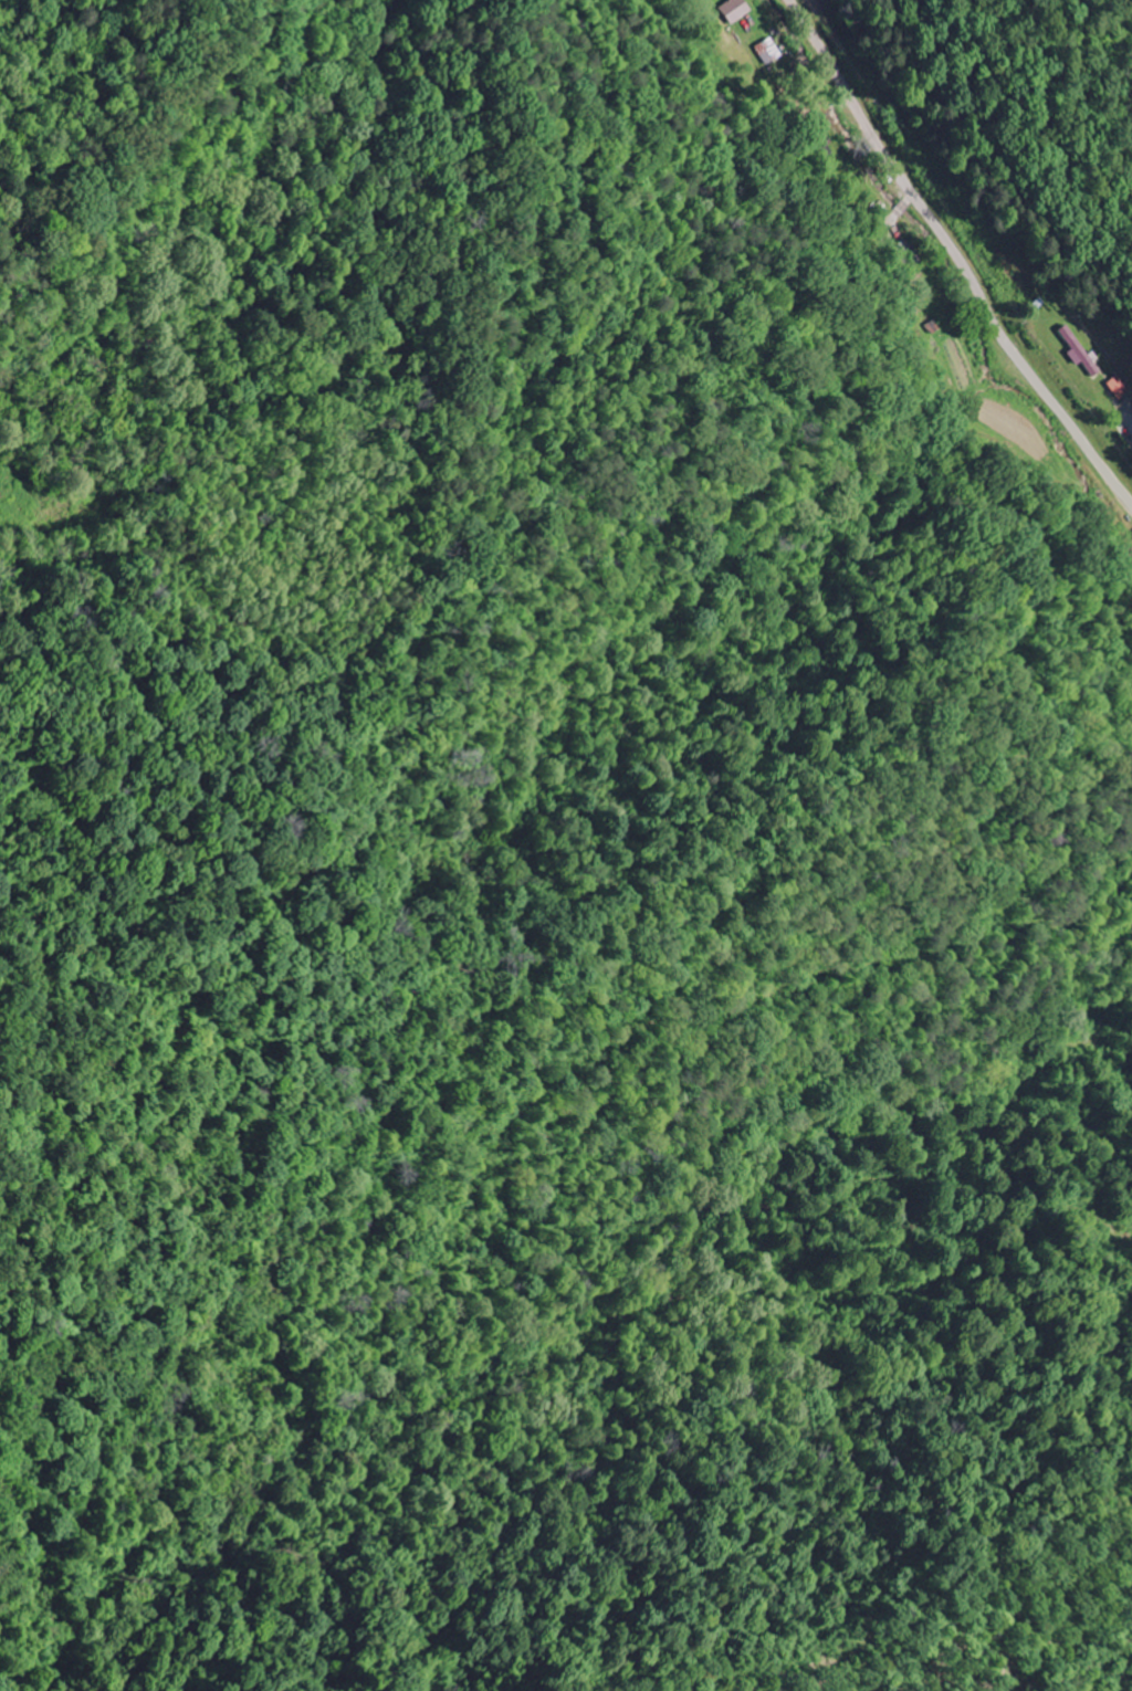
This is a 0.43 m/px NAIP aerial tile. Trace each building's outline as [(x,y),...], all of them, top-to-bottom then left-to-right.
[(752,11),(743,0),(731,0),(720,8),(733,25),(752,11)] [(758,44),(765,64),(781,58),(774,38),(758,44)]
